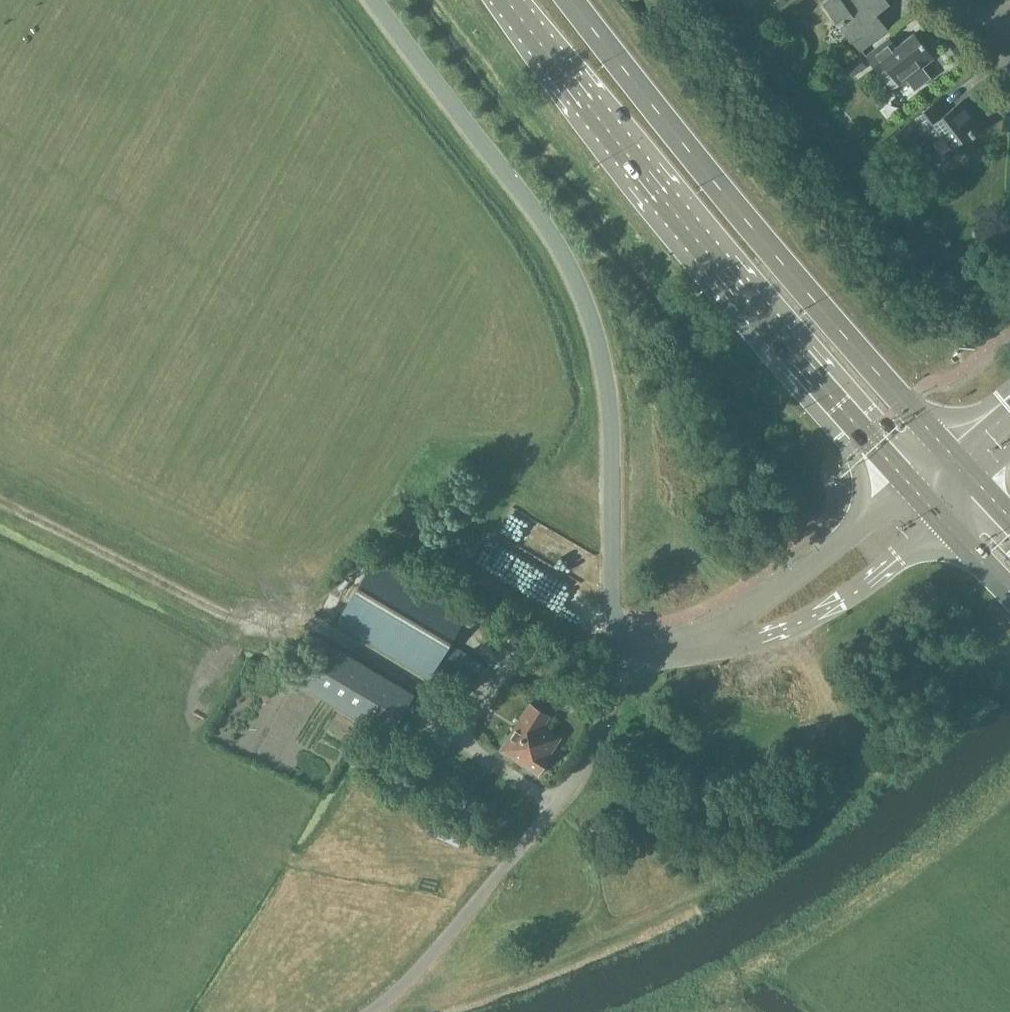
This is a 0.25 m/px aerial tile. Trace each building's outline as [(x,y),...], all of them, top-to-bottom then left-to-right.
[(876,14),(890,3),(888,0),(845,0),(843,1),(842,0),(832,0),(824,6),(859,50),(887,29),(876,14)] [(889,38),(866,56),(880,74),(888,68),(898,82),(905,77),(913,87),(928,76),(920,65),(931,56),(924,47),(925,45),(922,42),(921,43),(914,34),(897,47),(889,38)] [(932,142),(942,155),(963,139),(965,143),(976,134),(974,131),(983,124),(965,100),(944,116),(935,104),(896,134),(913,157),(932,142)] [(340,622),(464,696),(484,663),(451,644),(472,608),(380,554),(340,622)] [(339,706),(389,736),(391,738),(393,735),(416,695),(339,649),(321,638),(296,680),(339,706)] [(499,750),(539,776),(553,754),(552,754),(563,736),(545,724),(551,715),(530,701),(499,750)]
